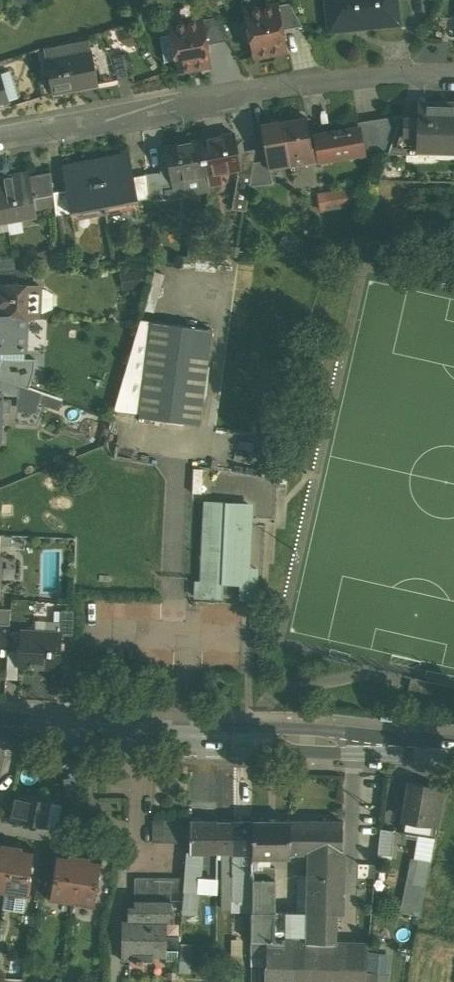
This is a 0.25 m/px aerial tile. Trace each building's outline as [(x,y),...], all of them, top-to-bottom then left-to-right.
[(327,23),(357,20),(358,28),(399,23),(397,0),(325,0),(327,23)] [(302,25),(288,2),(276,5),(281,29),(302,25)] [(269,4),(264,5),(263,7),(261,8),(259,6),(253,7),(252,9),(246,10),(255,56),(285,50),(281,29),(276,5),(271,6),(269,4)] [(227,40),(213,17),(200,19),(205,44),(227,40)] [(200,19),(171,25),(173,36),(177,58),(179,70),(209,64),(205,44),(200,19)] [(173,36),(161,38),(165,60),(177,58),(173,36)] [(90,51),(46,60),(52,93),(98,83),(90,51)] [(126,53),(113,56),(118,79),(131,76),(126,53)] [(10,102),(1,71),(0,72),(0,105),(10,102)] [(418,105),(417,128),(416,150),(417,150),(453,151),(453,106),(418,105)] [(400,115),(357,122),(358,127),(362,152),(389,147),(396,127),(400,115)] [(306,117),(283,121),(291,164),(320,159),(316,135),(309,136),(306,117)] [(283,121),(261,124),(268,168),(291,164),(283,121)] [(358,127),(316,135),(320,159),(362,152),(358,127)] [(417,128),(396,127),(389,147),(387,155),(417,156),(417,150),(416,150),(417,128)] [(234,133),(200,139),(206,175),(241,167),(237,152),(234,133)] [(200,139),(165,146),(172,182),(206,175),(200,139)] [(130,153),(96,160),(104,207),(139,200),(134,176),(130,153)] [(96,160),(63,167),(67,189),(72,214),(104,207),(96,160)] [(10,175),(10,177),(0,179),(0,185),(6,218),(36,212),(33,197),(29,176),(28,171),(10,175)] [(50,172),(29,176),(33,197),(53,194),(53,192),(50,172)] [(164,173),(147,175),(149,198),(150,199),(167,197),(164,173)] [(251,173),(238,175),(234,200),(240,201),(238,209),(246,210),(251,173)] [(147,174),(134,176),(139,200),(149,198),(147,175),(147,174)] [(320,213),(360,204),(355,186),(315,194),(320,213)] [(67,189),(53,192),(53,194),(56,217),(72,214),(67,189)] [(122,269),(123,287),(144,286),(143,268),(122,269)] [(16,270),(0,271),(0,283),(27,285),(25,269),(16,269),(16,270)] [(0,283),(0,314),(9,314),(9,316),(27,316),(37,318),(38,318),(39,285),(27,285),(0,283)] [(25,350),(27,316),(9,316),(9,314),(0,314),(0,349),(25,350)] [(212,329),(152,321),(149,345),(209,353),(212,329)] [(209,353),(149,345),(139,417),(199,425),(209,353)] [(1,357),(0,362),(0,379),(18,386),(29,389),(34,373),(35,359),(1,357)] [(1,392),(0,397),(18,397),(18,386),(0,379),(0,392),(1,392)] [(29,389),(18,386),(18,397),(41,405),(44,395),(29,389)] [(0,392),(0,412),(9,412),(10,401),(0,401),(0,397),(1,392),(0,392)] [(64,402),(44,395),(41,405),(61,411),(64,402)] [(247,503),(205,501),(201,586),(196,586),(196,597),(222,598),(222,584),(243,585),(247,503)] [(0,608),(0,626),(9,627),(10,609),(0,608)] [(74,611),(61,610),(60,633),(61,633),(61,634),(73,635),(74,611)] [(60,633),(20,631),(19,651),(18,665),(59,667),(61,634),(61,633),(60,633)] [(18,665),(19,651),(8,651),(6,678),(17,679),(18,665)] [(442,787),(412,782),(404,832),(434,837),(442,787)] [(47,801),(10,795),(9,804),(14,805),(12,819),(44,824),(47,801)] [(164,820),(152,820),(152,842),(164,842),(164,820)] [(176,820),(164,820),(164,842),(176,842),(176,820)] [(188,820),(176,820),(176,842),(188,842),(188,820)] [(217,821),(190,820),(189,852),(217,852),(217,821)] [(233,821),(217,821),(217,852),(222,852),(232,852),(233,821)] [(252,821),(233,821),(232,852),(252,852),(252,821)] [(290,821),(252,821),(252,852),(252,857),(290,858),(290,855),(290,822),(290,821)] [(343,822),(290,822),(290,855),(309,855),(342,855),(343,822)] [(395,830),(380,828),(378,853),(392,855),(395,830)] [(0,843),(0,892),(4,893),(12,845),(0,843)] [(33,848),(12,845),(4,893),(26,896),(33,848)] [(79,855),(57,851),(50,899),(72,903),(79,855)] [(232,852),(222,852),(222,877),(231,877),(232,874),(232,852)] [(252,852),(232,852),(232,874),(231,877),(231,895),(252,895),(252,867),(252,857),(252,852)] [(101,858),(79,855),(72,903),(94,906),(101,858)] [(309,855),(309,876),(308,913),(333,914),(334,916),(340,914),(342,855),(309,855)] [(430,860),(419,858),(416,879),(426,881),(430,860)] [(199,865),(187,865),(183,910),(193,912),(195,890),(196,890),(197,881),(199,865)] [(274,867),(252,867),(252,895),(252,911),(275,912),(274,867)] [(309,876),(297,876),(297,912),(308,913),(309,876)] [(231,895),(231,877),(222,877),(222,895),(231,895)] [(146,878),(134,878),(134,899),(146,899),(146,878)] [(158,878),(146,878),(146,899),(158,900),(158,878)] [(170,878),(158,878),(158,900),(170,900),(170,878)] [(183,878),(170,878),(170,900),(182,900),(183,878)] [(217,883),(197,881),(196,890),(217,892),(217,883)] [(146,899),(134,899),(134,906),(128,905),(128,929),(121,929),(121,960),(136,960),(136,963),(143,963),(143,960),(152,960),(152,956),(166,956),(166,922),(171,922),(170,900),(158,900),(146,899)] [(252,911),(251,911),(251,941),(268,941),(335,943),(334,916),(333,914),(308,913),(297,912),(275,912),(252,911)] [(181,971),(192,972),(195,942),(184,941),(181,971)] [(268,941),(265,981),(364,981),(368,944),(335,943),(268,941)] [(382,955),(369,954),(368,972),(380,973),(382,955)] [(24,975),(0,974),(0,981),(24,981),(24,975)]
